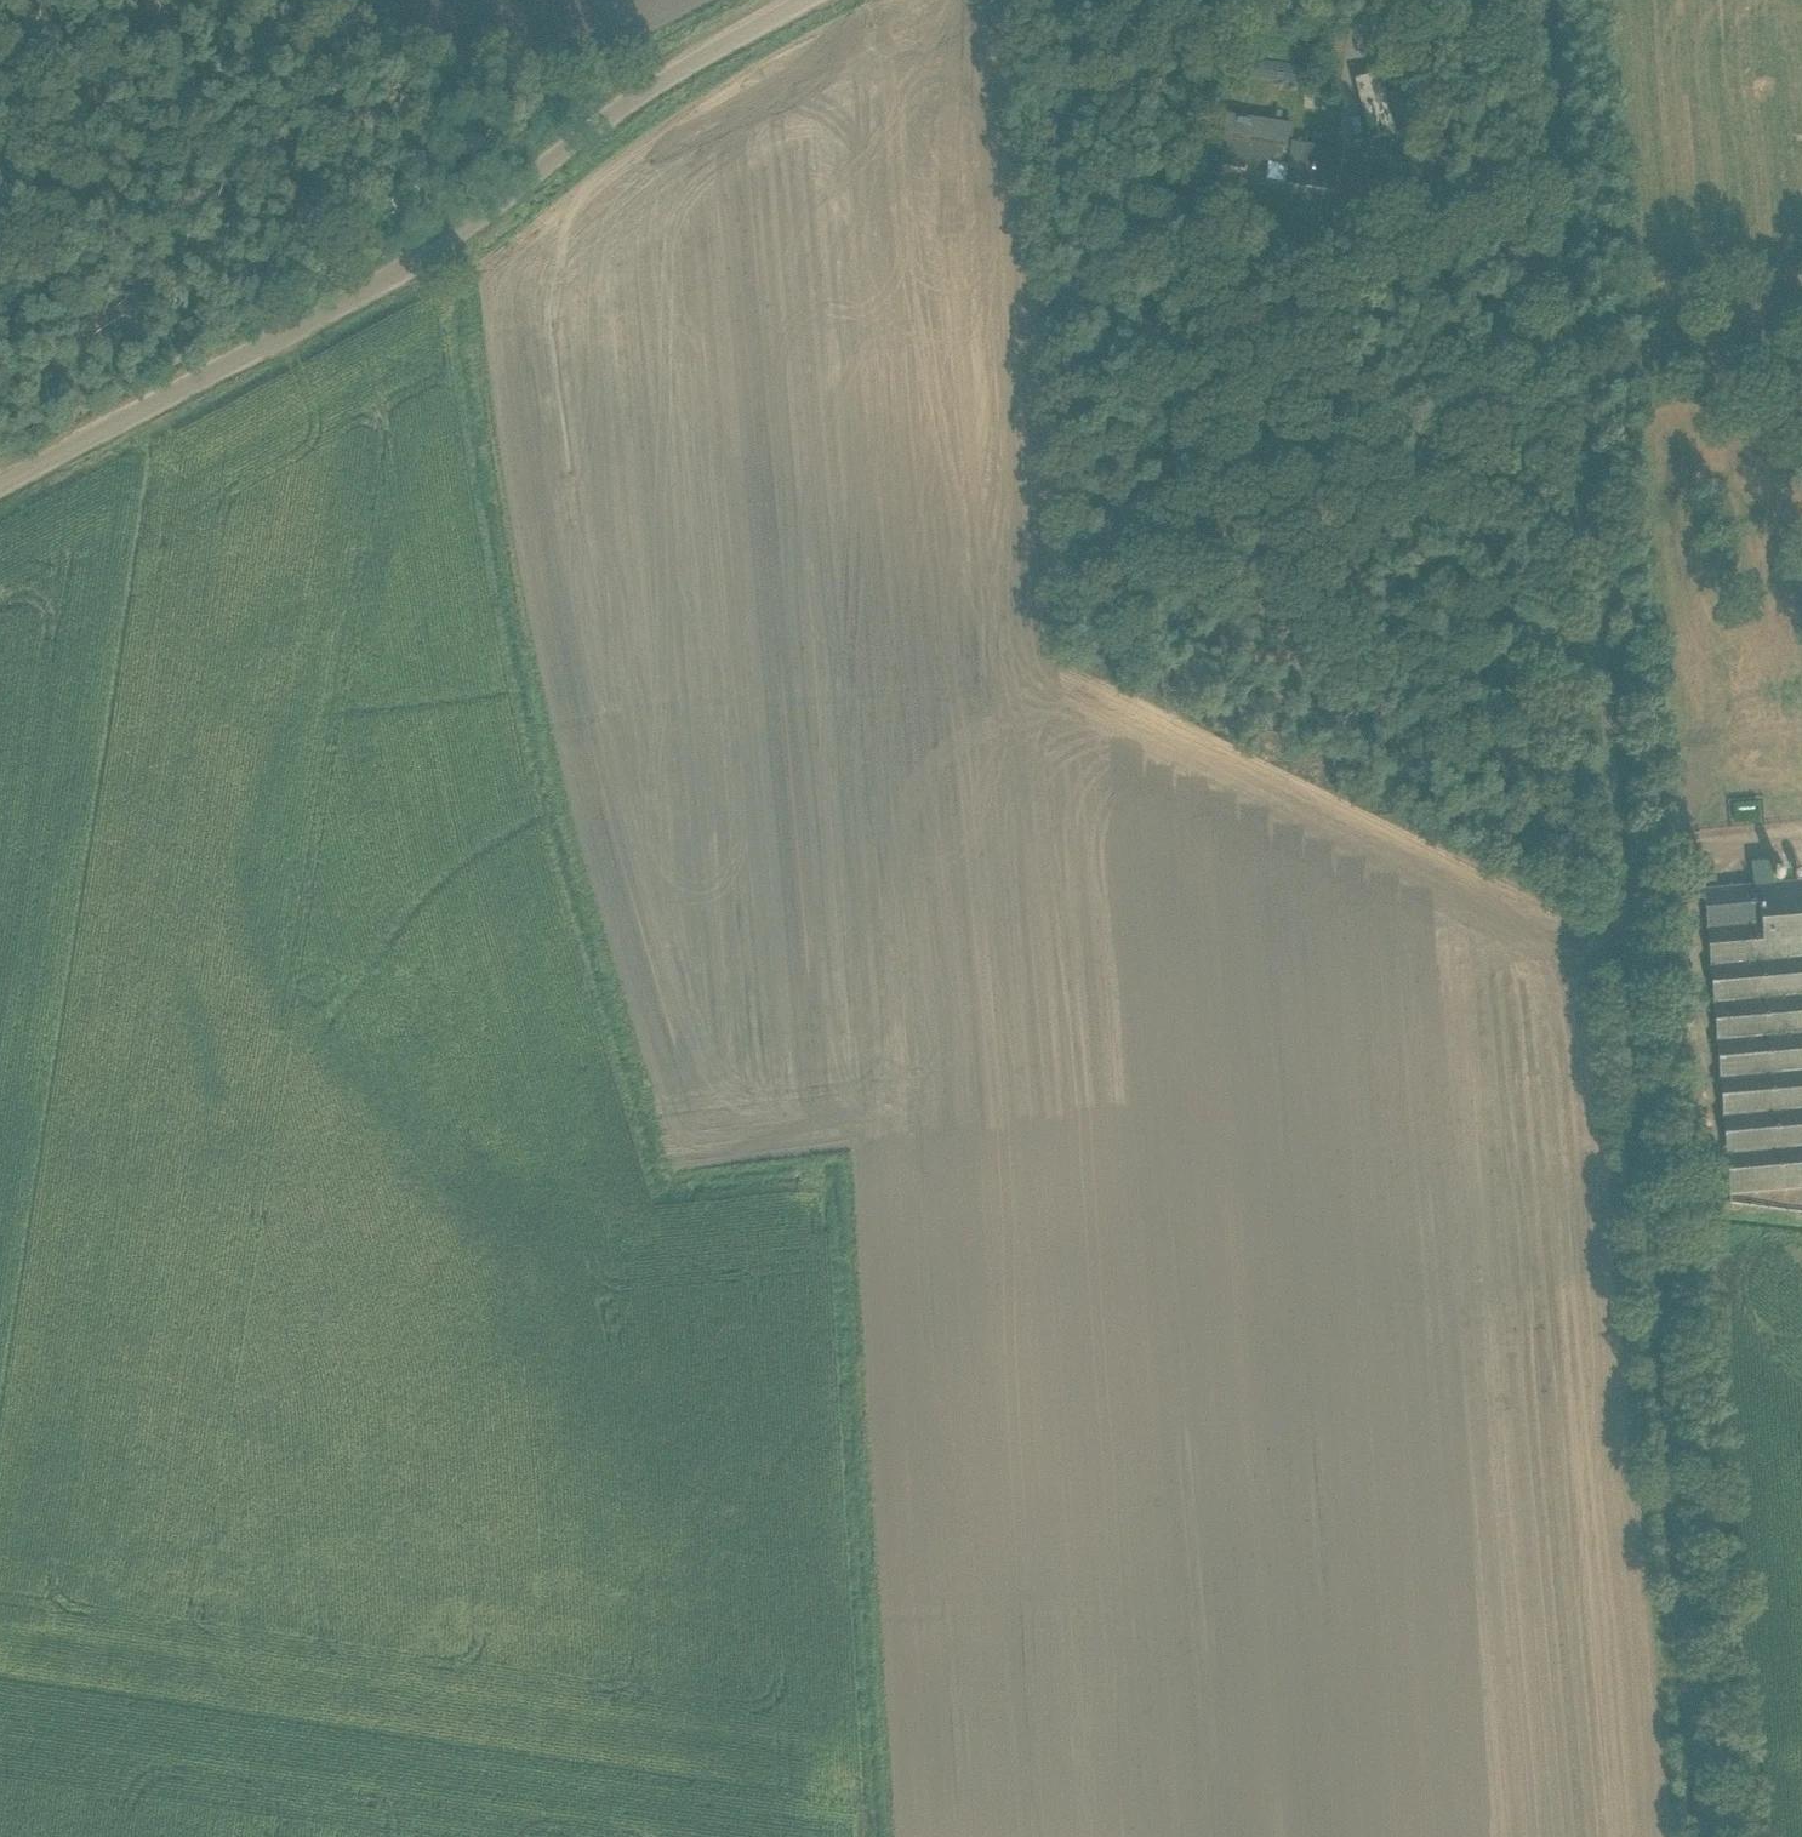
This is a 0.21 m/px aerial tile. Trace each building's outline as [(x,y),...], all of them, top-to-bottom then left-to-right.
[(1353,81),(1366,127),(1369,143),(1395,136),(1380,74),(1353,81)] [(1228,117),(1224,141),(1221,163),(1240,166),(1242,152),(1266,156),(1263,178),(1334,189),(1340,153),(1289,145),(1291,127),(1228,117)] [(1721,880),(1740,877),(1737,862),(1719,865),(1721,880)] [(1705,915),(1729,1195),(1801,1188),(1801,883),(1703,891),(1705,915)]
